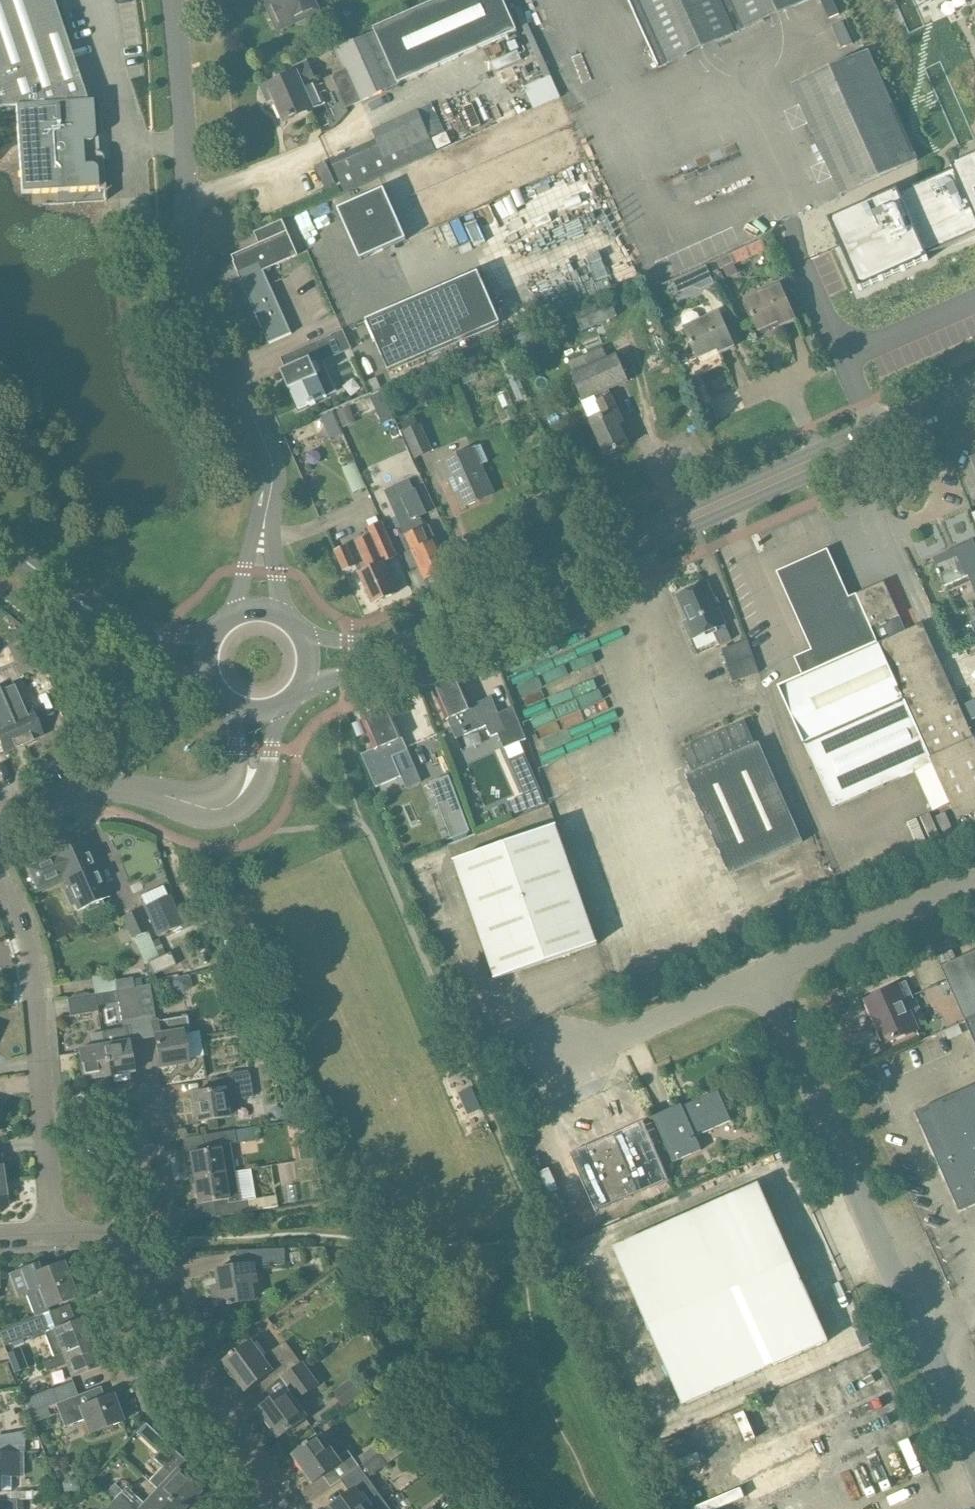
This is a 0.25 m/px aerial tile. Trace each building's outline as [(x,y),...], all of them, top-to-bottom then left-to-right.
[(16,109),(21,195),(105,190),(103,161),(103,159),(103,158),(102,157),(102,156),(101,155),(100,155),(98,154),(97,154),(96,154),(87,155),(87,144),(88,144),(89,144),(91,143),(92,142),(93,142),(94,140),(94,139),(95,138),(95,137),(93,102),(79,103),(75,91),(82,88),(53,0),(0,0),(0,109),(16,109)] [(279,31),(292,25),(290,20),(317,8),(314,0),(265,0),(279,31)] [(358,103),(397,85),(515,33),(501,0),(440,0),(373,30),(374,33),(335,50),(344,70),(358,103)] [(663,65),(807,0),(634,0),(663,65)] [(918,161),(869,52),(792,86),(841,195),(848,192),(918,161)] [(315,79),(308,63),(295,69),(297,75),(270,87),(285,123),(314,111),(302,85),(315,79)] [(347,108),(358,103),(344,70),(336,73),(334,78),(347,108)] [(550,74),(524,86),(534,109),(561,97),(550,74)] [(444,131),(432,103),(417,110),(418,111),(373,131),(377,140),(331,161),(345,191),(395,169),(424,156),(436,150),(431,137),(444,131)] [(953,167),(956,172),(901,196),(899,193),(832,223),(862,290),(929,260),(928,257),(974,236),(974,157),(953,167)] [(407,239),(385,189),(339,209),(361,260),(407,239)] [(260,263),(263,270),(297,254),(282,219),(260,229),(265,240),(232,255),(234,260),(233,261),(238,272),(260,263)] [(777,246),(772,236),(767,238),(717,261),(720,269),(723,268),(728,277),(738,272),(735,265),(777,246)] [(291,332),(263,270),(260,263),(238,272),(269,341),(291,332)] [(676,295),(714,277),(707,263),(670,281),(676,295)] [(389,374),(501,325),(478,273),(367,323),(389,374)] [(794,320),(779,286),(745,301),(759,331),(779,322),(781,326),(794,320)] [(618,316),(610,297),(575,311),(583,331),(618,316)] [(686,316),(684,320),(687,327),(684,328),(697,358),(718,349),(719,353),(733,347),(718,313),(702,320),(701,318),(699,314),(694,312),(689,313),(686,316)] [(336,393),(323,362),(326,361),(318,342),(281,358),(286,370),(282,372),(290,391),(290,390),(299,410),(310,405),(311,407),(316,404),(315,402),(327,397),(327,396),(336,393)] [(629,382),(617,354),(572,373),(585,401),(596,396),(598,402),(596,403),(603,418),(591,423),(605,455),(628,445),(619,424),(622,423),(608,391),(629,382)] [(330,436),(339,433),(332,412),(322,416),(330,436)] [(403,432),(410,446),(414,456),(416,455),(417,458),(433,450),(421,424),(403,432)] [(489,462),(481,445),(473,448),(439,463),(443,473),(447,471),(462,507),(493,494),(480,466),(489,462)] [(410,481),(386,491),(400,523),(410,519),(416,531),(427,526),(422,513),(427,511),(418,489),(414,490),(410,481)] [(383,524),(382,523),(366,530),(368,536),(356,541),(369,570),(360,574),(374,604),(398,593),(385,563),(398,557),(383,524)] [(435,539),(429,525),(416,531),(406,535),(413,550),(412,550),(425,580),(449,569),(436,539),(435,539)] [(974,544),(950,554),(950,553),(933,560),(945,587),(947,587),(949,592),(974,581),(974,582),(974,545),(974,544)] [(356,567),(348,546),(335,551),(344,572),(356,567)] [(942,780),(917,724),(880,643),(856,594),(847,598),(827,551),(776,574),(810,652),(794,660),(801,678),(780,687),(833,807),(915,770),(923,789),(940,781),(942,780)] [(880,643),(917,724),(959,705),(922,624),(906,631),(884,581),(856,594),(880,643)] [(725,624),(707,582),(677,595),(688,620),(684,622),(691,639),(695,637),(696,637),(713,629),(720,645),(731,639),(725,624)] [(44,667),(25,626),(3,636),(8,647),(16,664),(21,677),(44,667)] [(759,673),(748,641),(723,649),(734,681),(759,673)] [(0,671),(0,695),(23,746),(44,737),(32,710),(24,713),(11,682),(21,677),(16,664),(0,671)] [(473,709),(458,678),(434,688),(449,722),(450,721),(458,738),(487,725),(492,736),(499,733),(505,747),(528,739),(515,708),(500,714),(492,697),(478,704),(478,706),(473,709)] [(553,790),(602,776),(576,684),(523,700),(526,712),(532,710),(551,778),(550,778),(553,790)] [(23,746),(0,695),(0,746),(4,755),(23,746)] [(969,721),(974,718),(974,699),(961,705),(969,721)] [(959,705),(917,724),(942,780),(940,781),(957,819),(974,811),(974,741),(959,705)] [(362,755),(365,763),(376,788),(402,777),(417,770),(408,750),(403,737),(402,738),(389,708),(363,719),(376,749),(362,755)] [(755,744),(745,720),(682,748),(692,772),(685,775),(729,874),(803,841),(759,742),(755,744)] [(449,776),(430,783),(452,839),(471,832),(449,776)] [(598,944),(556,826),(454,861),(495,979),(598,944)] [(53,855),(54,857),(28,868),(37,888),(63,876),(64,880),(95,866),(84,841),(53,855)] [(95,866),(64,880),(68,888),(64,890),(70,906),(75,904),(78,910),(86,907),(88,911),(104,904),(102,900),(109,897),(95,866)] [(145,907),(157,936),(181,925),(169,897),(145,907)] [(149,930),(138,909),(122,917),(132,938),(149,930)] [(177,964),(170,951),(161,956),(148,962),(154,975),(177,964)] [(942,966),(974,1041),(974,952),(942,966)] [(912,997),(905,983),(866,1000),(884,1042),(916,1028),(904,1000),(912,997)] [(132,987),(137,1017),(154,1014),(149,984),(132,987)] [(121,1019),(137,1017),(132,987),(116,990),(121,1019)] [(97,1012),(94,993),(66,998),(70,1016),(97,1012)] [(190,1033),(187,1016),(152,1021),(160,1068),(187,1063),(187,1058),(204,1056),(200,1031),(190,1033)] [(125,1028),(101,1032),(108,1076),(133,1071),(128,1041),(125,1028)] [(84,1080),(108,1076),(101,1032),(90,1034),(93,1047),(78,1050),(84,1080)] [(252,1096),(249,1073),(221,1078),(222,1088),(191,1094),(196,1122),(236,1115),(234,1099),(252,1096)] [(483,1109),(473,1087),(459,1093),(468,1115),(483,1109)] [(917,1113),(919,1117),(959,1210),(974,1203),(974,1087),(917,1113)] [(731,1120),(718,1091),(683,1107),(682,1104),(654,1116),(674,1162),(701,1149),(695,1136),(731,1120)] [(669,1179),(644,1121),(571,1153),(596,1211),(669,1179)] [(193,1179),(235,1172),(230,1143),(236,1142),(234,1130),(202,1135),(205,1152),(189,1154),(193,1179)] [(235,1172),(193,1179),(197,1203),(213,1200),(215,1217),(247,1211),(248,1211),(246,1200),(255,1199),(250,1169),(236,1172),(235,1172)] [(828,1340),(760,1185),(614,1249),(683,1404),(828,1340)] [(284,1264),(283,1248),(259,1249),(260,1265),(284,1264)] [(39,1266),(12,1276),(20,1296),(30,1292),(39,1288),(47,1307),(75,1296),(63,1265),(44,1272),(41,1265),(39,1266)] [(255,1282),(253,1265),(214,1270),(217,1286),(211,1288),(213,1305),(252,1300),(250,1283),(255,1282)] [(47,1312),(25,1321),(31,1335),(43,1330),(44,1334),(54,1358),(93,1343),(98,1341),(93,1327),(87,1329),(83,1319),(54,1330),(47,1312)] [(25,1321),(0,1331),(0,1334),(4,1345),(31,1335),(25,1321)] [(280,1380),(302,1363),(286,1341),(263,1358),(252,1343),(227,1361),(247,1389),(268,1373),(275,1383),(280,1380)] [(102,1367),(93,1343),(43,1362),(46,1371),(67,1363),(73,1378),(102,1367)] [(317,1384),(302,1363),(280,1380),(287,1390),(260,1409),(280,1436),(306,1417),(294,1401),(317,1384)] [(369,1391),(356,1375),(332,1393),(345,1409),(369,1391)] [(47,1407),(56,1404),(57,1403),(52,1389),(25,1399),(31,1414),(47,1407)] [(706,1457),(729,1508),(787,1508),(884,1466),(852,1393),(706,1457)] [(57,1403),(56,1404),(65,1427),(78,1422),(83,1420),(89,1434),(122,1421),(112,1395),(82,1406),(78,1395),(57,1403)] [(51,1417),(47,1407),(31,1414),(35,1423),(51,1417)] [(360,1467),(355,1459),(349,1451),(338,1459),(322,1435),(294,1455),(313,1482),(323,1475),(332,1486),(352,1472),(360,1467)] [(159,1437),(153,1444),(160,1451),(167,1443),(159,1437)] [(162,1466),(148,1481),(157,1489),(178,1508),(193,1508),(195,1506),(195,1502),(193,1500),(202,1490),(181,1471),(188,1464),(167,1443),(160,1451),(153,1458),(162,1466)] [(366,1450),(372,1458),(379,1454),(380,1453),(373,1445),(366,1450)] [(0,1452),(0,1477),(24,1477),(24,1452),(0,1452)] [(331,1506),(334,1508),(376,1508),(386,1502),(369,1477),(387,1464),(379,1454),(372,1458),(360,1467),(352,1472),(343,1479),(352,1491),(331,1506)] [(157,1489),(144,1504),(126,1487),(122,1491),(114,1483),(105,1494),(112,1501),(112,1502),(119,1508),(178,1508),(157,1489)] [(44,1491),(25,1491),(26,1499),(44,1499),(44,1491)] [(23,1500),(0,1500),(0,1508),(23,1508),(23,1500)]
